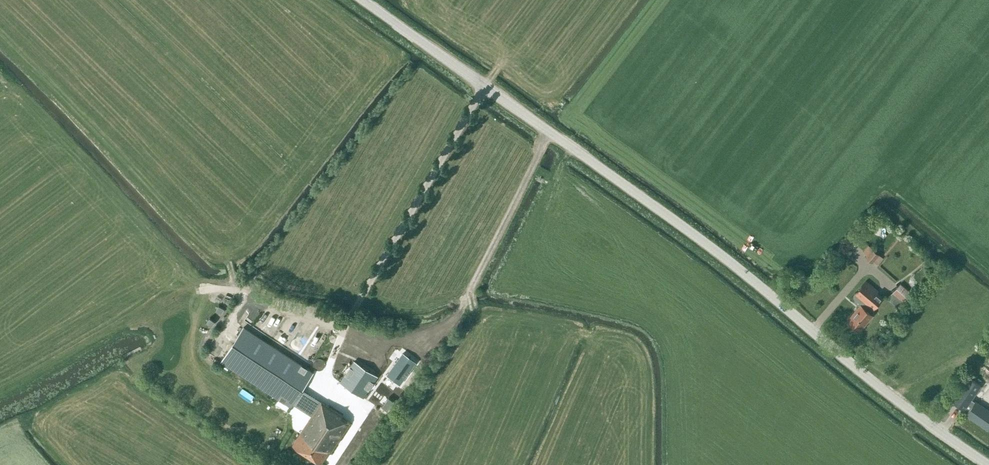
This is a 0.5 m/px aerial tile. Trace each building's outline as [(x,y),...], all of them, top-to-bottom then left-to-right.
[(549,147),(542,162),(551,166),(558,151),(549,147)] [(877,264),(882,259),(869,247),(864,253),(867,256),(866,258),(872,263),(874,261),(877,264)] [(931,272),(933,272),(935,271),(936,271),(936,270),(937,270),(938,269),(939,267),(939,265),(939,264),(939,263),(938,262),(937,261),(936,261),(933,260),(932,260),(931,260),(929,261),(928,262),(927,263),(927,265),(927,267),(927,268),(927,269),(928,270),(929,271),(930,271),(931,272)] [(917,273),(916,273),(915,273),(913,273),(912,274),(911,275),(910,276),(909,277),(909,278),(908,279),(908,281),(908,282),(909,283),(909,284),(910,285),(911,286),(912,287),(913,288),(915,288),(916,288),(917,288),(919,288),(920,287),(921,286),(922,285),(923,284),(923,283),(923,282),(924,281),(923,279),(923,278),(923,277),(922,276),(921,275),(920,274),(919,273),(917,273)] [(873,309),(883,298),(865,282),(855,294),(867,304),(864,308),(860,305),(847,321),(859,331),(873,315),(869,312),(872,308),(873,309)] [(903,302),(911,293),(900,284),(893,293),(903,302)] [(243,327),(221,361),(291,407),(293,403),(312,415),(293,445),(322,463),(329,452),(331,454),(351,423),(342,417),(343,416),(321,402),(302,390),(313,373),(243,327)] [(415,361),(402,352),(387,374),(400,383),(415,361)] [(326,361),(316,356),(312,363),(322,368),(326,361)] [(363,398),(377,377),(354,361),(340,382),(363,398)] [(383,373),(366,395),(385,410),(402,388),(383,373)] [(971,399),(980,386),(969,378),(952,402),(964,410),(964,409),(969,412),(967,414),(988,429),(988,428),(988,411),(975,402),(971,399)]
